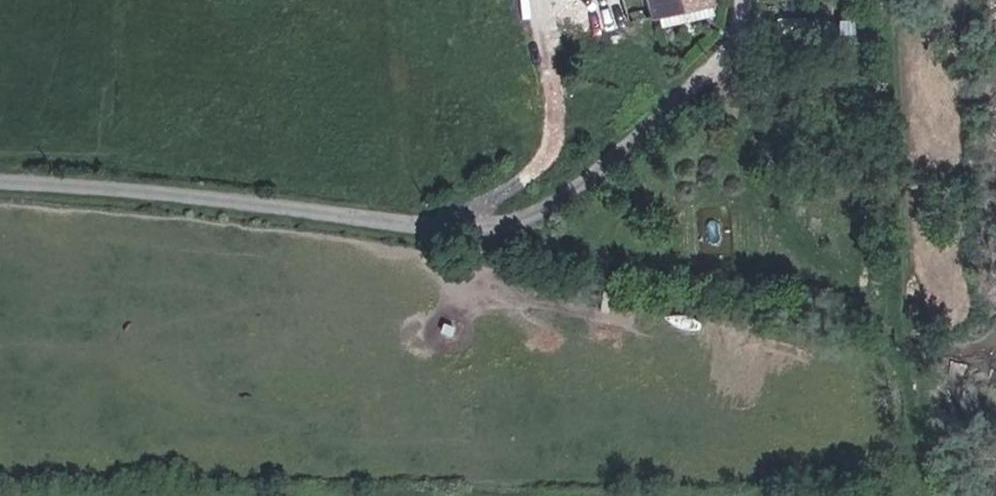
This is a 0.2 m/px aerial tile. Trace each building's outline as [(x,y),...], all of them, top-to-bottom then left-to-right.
[(627,31),(618,0),(592,0),(602,37),(627,31)] [(627,31),(663,21),(657,0),(618,0),(627,31)] [(663,21),(686,14),(682,0),(657,0),(663,21)]
